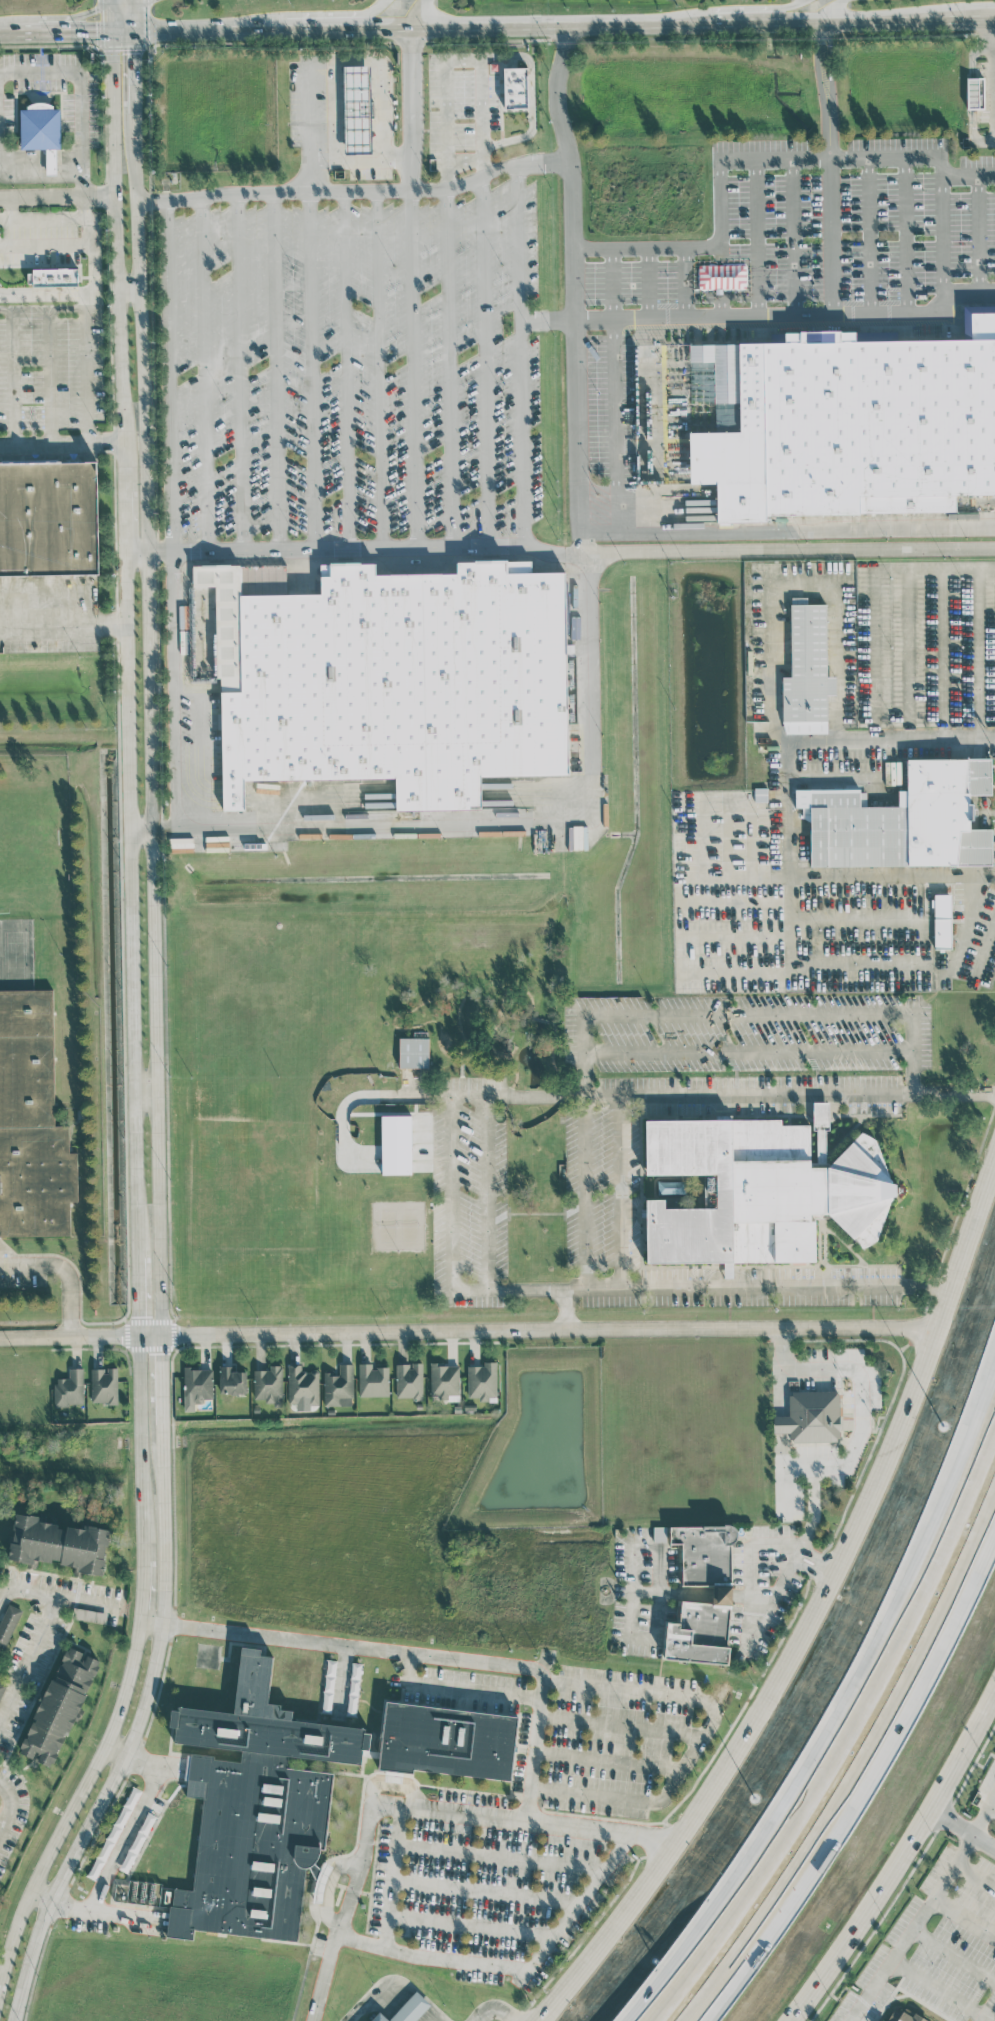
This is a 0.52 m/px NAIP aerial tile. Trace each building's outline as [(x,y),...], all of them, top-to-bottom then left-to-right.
[(370,65),(343,66),(345,154),(371,153),(370,110),(371,110),(370,65)] [(527,108),(526,67),(503,67),(504,108),(527,108)] [(967,109),(984,108),(983,77),(966,77),(967,109)] [(21,149),(46,149),(46,174),(56,174),(56,149),(61,149),(60,108),(52,108),(52,102),(27,103),(27,109),(20,109),(21,149)] [(33,286),(78,285),(77,268),(32,269),(33,286)] [(960,321),(994,321),(994,525),(635,529),(634,495),(682,494),(682,444),(713,444),(712,377),(685,377),(685,358),(791,356),(791,344),(836,343),(836,357),(961,355),(960,321)] [(98,574),(97,462),(0,463),(0,575),(98,574)] [(565,572),(531,572),(531,566),(375,569),(375,562),(330,563),(330,576),(321,576),(321,593),(284,594),(284,589),(262,589),(262,584),(259,584),(259,591),(249,591),(249,564),(192,565),(193,586),(218,586),(221,810),(244,810),(244,780),(395,778),(396,810),(481,809),(481,776),(568,775),(565,572)] [(788,620),(824,619),(825,690),(834,690),(835,711),(825,711),(826,735),(780,736),(779,692),(789,691),(788,620)] [(806,806),(857,806),(857,821),(902,821),(902,774),(987,774),(987,811),(964,811),(964,842),(989,842),(989,879),(806,880),(806,806)] [(755,801),(766,801),(766,792),(762,792),(762,789),(754,789),(755,801)] [(934,946),(951,946),(951,894),(934,894),(934,946)] [(70,1233),(0,1234),(0,989),(52,987),(54,1123),(67,1122),(70,1233)] [(429,1067),(428,1037),(398,1038),(399,1068),(429,1067)] [(382,1174),(411,1174),(410,1115),(381,1115),(382,1174)] [(637,1135),(809,1135),(808,1118),(826,1119),(826,1176),(846,1157),(902,1207),(850,1257),(818,1229),(820,1277),(638,1280),(639,1214),(658,1214),(658,1222),(709,1221),(710,1191),(639,1192),(637,1135)] [(468,1366),(468,1399),(489,1399),(489,1398),(496,1398),(496,1361),(484,1361),(484,1366),(468,1366)] [(324,1406),(353,1405),(352,1363),(339,1364),(339,1372),(323,1373),(324,1406)] [(359,1396),(388,1396),(388,1367),(372,1367),(372,1363),(358,1363),(359,1396)] [(423,1398),(422,1363),(396,1363),(396,1398),(423,1398)] [(459,1363),(430,1364),(431,1400),(459,1400),(459,1363)] [(301,1364),(287,1364),(288,1404),(299,1403),(299,1400),(308,1400),(308,1405),(319,1405),(318,1370),(301,1370),(301,1364)] [(254,1399),(264,1399),(265,1405),(283,1404),(281,1365),(269,1365),(269,1369),(253,1370),(254,1399)] [(235,1366),(220,1366),(219,1393),(246,1393),(246,1371),(235,1371),(235,1366)] [(91,1369),(91,1403),(118,1403),(117,1367),(106,1367),(106,1369),(91,1369)] [(84,1404),(83,1368),(69,1368),(69,1378),(54,1378),(55,1405),(84,1404)] [(213,1398),(212,1368),(183,1369),(184,1411),(194,1411),(194,1403),(203,1403),(203,1399),(213,1398)] [(773,1416),(773,1433),(790,1433),(790,1442),(840,1441),(839,1391),(789,1391),(789,1415),(773,1416)] [(103,1576),(109,1530),(67,1524),(67,1526),(38,1522),(39,1516),(15,1513),(8,1561),(36,1565),(37,1560),(77,1566),(76,1572),(103,1576)] [(729,1662),(732,1527),(654,1525),(653,1541),(668,1542),(668,1543),(682,1544),(681,1585),(712,1586),(712,1602),(680,1601),(680,1622),(665,1622),(664,1661),(729,1662)] [(5,1648),(22,1609),(8,1603),(0,1622),(0,1645),(5,1648)] [(71,1618),(105,1623),(107,1612),(73,1607),(71,1618)] [(99,1659),(66,1645),(20,1753),(54,1767),(99,1659)] [(304,1933),(302,1874),(318,1874),(317,1850),(330,1850),(327,1770),(302,1771),(302,1762),(367,1760),(365,1724),(292,1726),(292,1706),(271,1707),(269,1650),(236,1651),(238,1708),(171,1710),(173,1748),(240,1745),(240,1756),(186,1758),(188,1797),(196,1797),(199,1888),(169,1890),(171,1938),(194,1938),(194,1937),(304,1933)] [(511,1781),(517,1716),(385,1702),(379,1767),(511,1781)] [(174,1887),(127,1882),(127,1891),(117,1890),(116,1900),(171,1906),(174,1887)] [(369,2020),(415,2020),(430,2004),(416,1990),(388,2020),(379,2011),(369,2020)] [(926,2019),(925,2020),(888,2020),(884,2018),(890,2008),(895,2012),(897,2007),(906,2013),(910,2008),(926,2019)]
